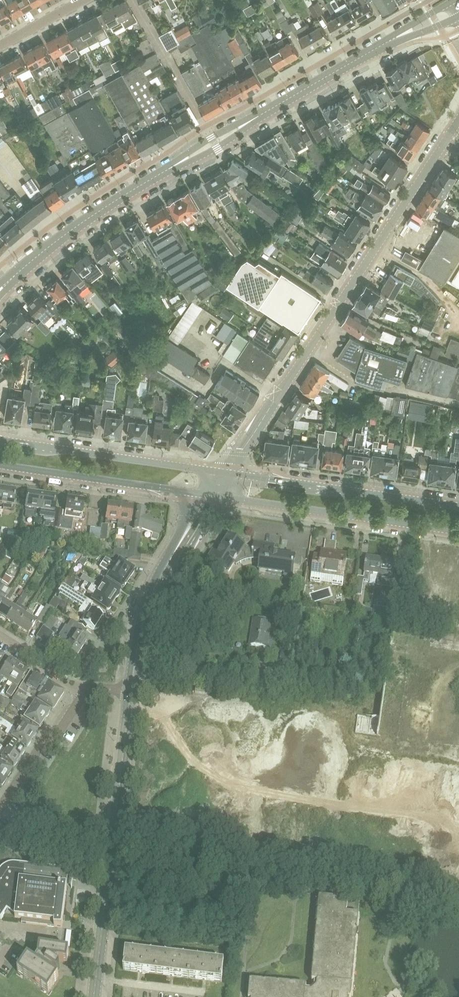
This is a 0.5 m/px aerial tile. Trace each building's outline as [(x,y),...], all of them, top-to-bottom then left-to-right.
[(3,21),(12,16),(3,0),(0,0),(0,16),(3,21)] [(25,9),(20,0),(10,0),(8,1),(14,14),(25,9)] [(25,9),(34,4),(32,0),(20,0),(25,9)] [(126,26),(138,20),(133,11),(132,11),(127,0),(122,0),(114,4),(126,26)] [(144,5),(151,1),(156,11),(162,7),(159,2),(157,3),(156,0),(141,0),(144,5)] [(231,9),(240,4),(238,0),(229,0),(227,1),(231,9)] [(319,14),(314,3),(312,0),(305,0),(314,16),(319,14)] [(345,26),(330,0),(329,0),(325,2),(332,14),(326,17),(334,32),(345,26)] [(345,26),(355,20),(348,7),(345,2),(339,5),(336,0),(330,0),(345,26)] [(352,4),(359,18),(373,10),(367,0),(350,0),(352,4)] [(391,9),(386,0),(376,0),(383,14),(391,9)] [(397,0),(386,0),(391,9),(399,4),(397,0)] [(318,1),(314,3),(319,14),(324,11),(318,1)] [(102,10),(103,11),(105,15),(100,18),(103,24),(108,34),(125,25),(125,26),(126,26),(114,4),(102,10)] [(286,32),(292,29),(281,10),(275,13),(286,32)] [(109,35),(108,34),(103,24),(100,18),(98,13),(88,18),(95,32),(99,39),(100,40),(109,35)] [(193,16),(200,29),(205,26),(198,13),(193,16)] [(89,44),(99,39),(95,32),(88,18),(78,23),(89,44)] [(317,42),(309,28),(306,24),(298,29),(293,20),(289,23),(294,31),(296,30),(306,48),(317,42)] [(319,22),(313,25),(309,28),(317,42),(328,36),(319,22)] [(79,49),(89,44),(78,23),(68,29),(79,49)] [(181,40),(180,41),(171,45),(173,48),(179,45),(189,40),(225,104),(248,91),(239,74),(230,59),(215,33),(210,24),(205,26),(200,29),(193,33),(181,40)] [(176,33),(178,35),(180,40),(192,33),(188,25),(176,32),(176,33)] [(215,33),(230,59),(244,51),(240,44),(229,25),(215,33)] [(172,27),(160,33),(159,34),(167,47),(168,47),(171,45),(180,41),(179,40),(172,27)] [(264,37),(259,29),(255,32),(259,40),(264,37)] [(80,55),(74,44),(66,30),(56,35),(64,49),(70,61),(80,55)] [(285,43),(280,46),(288,59),(299,53),(288,33),(282,37),(285,43)] [(59,52),(64,49),(56,35),(47,40),(59,64),(64,62),(59,52)] [(154,47),(147,36),(135,44),(141,55),(154,47)] [(277,66),(288,59),(280,46),(277,40),(272,42),(270,39),(264,42),(277,66)] [(225,104),(189,40),(179,45),(182,51),(187,48),(195,63),(182,71),(206,115),(225,104)] [(245,41),(240,44),(244,51),(246,54),(250,52),(245,41)] [(56,67),(50,56),(43,42),(34,47),(44,67),(50,65),(52,70),(56,67)] [(39,70),(44,67),(34,47),(24,52),(37,78),(41,75),(39,70)] [(139,61),(140,64),(144,70),(161,61),(156,51),(139,61)] [(262,74),(275,67),(266,51),(260,54),(259,52),(252,56),(262,74)] [(20,54),(9,60),(17,74),(28,69),(20,54)] [(418,56),(407,62),(406,60),(404,61),(403,60),(399,62),(400,63),(399,64),(403,72),(407,78),(407,79),(413,76),(417,82),(430,75),(418,56)] [(112,64),(116,71),(125,66),(120,58),(112,63),(112,64)] [(17,74),(9,60),(0,65),(0,68),(4,76),(11,73),(14,79),(16,78),(22,90),(25,89),(18,77),(17,74)] [(248,91),(262,83),(250,61),(245,64),(248,69),(239,74),(248,91)] [(106,76),(116,71),(112,64),(102,69),(104,73),(106,76)] [(160,141),(178,131),(160,98),(144,70),(140,64),(133,68),(131,65),(120,71),(122,74),(160,141)] [(401,82),(407,78),(403,72),(402,73),(397,65),(386,72),(394,86),(395,86),(397,89),(403,85),(401,82)] [(107,78),(106,76),(104,73),(93,78),(94,80),(96,84),(107,78)] [(143,151),(160,141),(122,74),(105,84),(120,109),(143,151)] [(428,78),(431,84),(438,80),(435,74),(428,78)] [(18,77),(25,89),(27,87),(21,75),(18,77)] [(366,101),(357,106),(362,116),(367,114),(365,111),(378,103),(381,108),(388,103),(386,99),(389,98),(390,97),(391,99),(393,100),(395,98),(394,96),(384,79),(377,83),(376,82),(369,86),(368,85),(366,86),(363,85),(360,86),(360,91),(366,101)] [(88,80),(82,84),(85,90),(96,84),(94,80),(90,82),(88,80)] [(74,96),(85,90),(82,84),(77,87),(74,83),(69,86),(69,85),(68,85),(74,96)] [(67,99),(74,96),(68,85),(61,90),(67,99)] [(73,108),(68,111),(93,152),(97,158),(105,173),(130,159),(118,137),(118,136),(114,130),(90,87),(79,93),(69,99),(73,108)] [(177,88),(160,98),(178,131),(196,121),(177,88)] [(401,105),(405,110),(409,106),(400,92),(394,96),(395,98),(396,98),(400,105),(401,105)] [(362,116),(357,106),(350,94),(349,95),(347,94),(343,96),(343,98),(339,100),(340,100),(339,100),(349,118),(353,116),(355,120),(362,116)] [(51,95),(46,98),(46,99),(47,99),(51,108),(56,105),(51,95)] [(349,118),(339,100),(330,106),(329,105),(323,108),(333,126),(338,123),(339,126),(334,129),(333,129),(342,144),(349,157),(351,154),(340,135),(348,131),(349,133),(356,129),(354,125),(346,129),(342,122),(343,122),(345,122),(348,120),(349,118)] [(97,158),(93,152),(68,111),(67,111),(62,102),(56,105),(51,108),(39,115),(64,152),(70,161),(85,185),(105,173),(97,158)] [(23,112),(27,120),(38,114),(33,106),(23,112)] [(0,115),(0,126),(4,133),(15,127),(13,123),(7,126),(1,115),(0,115)] [(342,144),(333,129),(331,125),(329,126),(326,122),(327,121),(323,116),(318,118),(317,115),(312,116),(311,115),(303,120),(313,137),(326,130),(329,135),(330,134),(337,147),(342,144)] [(125,134),(118,137),(130,159),(142,152),(129,129),(128,130),(122,119),(117,121),(125,134)] [(426,134),(427,135),(430,131),(429,130),(429,129),(417,121),(414,126),(408,123),(404,121),(401,125),(411,131),(423,139),(426,134)] [(330,177),(334,173),(318,145),(317,146),(308,131),(302,134),(298,127),(287,133),(295,148),(306,142),(311,149),(308,151),(323,177),(327,174),(330,177)] [(4,134),(7,140),(15,136),(14,134),(18,132),(16,128),(12,130),(11,130),(4,134)] [(375,135),(379,138),(380,139),(385,131),(380,128),(375,135)] [(423,140),(423,139),(411,131),(408,135),(406,134),(403,132),(402,133),(397,130),(395,134),(396,134),(403,139),(417,148),(420,144),(421,145),(424,140),(423,140)] [(287,161),(289,160),(292,166),(299,162),(284,135),(277,139),(274,133),(266,138),(266,139),(257,144),(257,147),(275,159),(281,162),(286,159),(287,161)] [(418,149),(417,148),(403,139),(400,137),(396,134),(393,140),(389,138),(386,142),(412,158),(418,149)] [(364,141),(366,145),(369,151),(374,149),(368,138),(364,141)] [(379,152),(375,149),(370,155),(376,158),(379,152)] [(287,167),(281,162),(275,159),(273,162),(263,156),(263,157),(253,151),(250,155),(247,156),(246,158),(246,162),(261,171),(258,175),(264,179),(270,169),(276,172),(278,169),(284,173),(287,167)] [(58,184),(66,197),(85,185),(70,161),(64,152),(59,155),(67,167),(53,176),(58,184)] [(351,164),(361,171),(365,163),(356,158),(356,157),(351,154),(349,157),(346,161),(351,164)] [(384,164),(401,175),(407,166),(390,155),(384,164)] [(238,196),(272,221),(279,211),(247,188),(244,182),(238,185),(236,181),(243,177),(248,169),(233,160),(229,162),(228,167),(225,169),(232,183),(231,184),(238,196)] [(379,173),(395,184),(401,175),(384,164),(381,169),(375,165),(372,170),(378,174),(379,173)] [(458,177),(443,167),(437,177),(450,185),(454,180),(456,181),(458,177)] [(214,175),(229,201),(233,199),(226,188),(230,185),(222,171),(220,172),(220,171),(217,172),(218,173),(214,175)] [(224,204),(229,201),(214,175),(210,177),(209,176),(206,178),(207,179),(206,180),(214,195),(217,200),(219,198),(220,201),(222,200),(224,204)] [(54,205),(66,197),(58,184),(53,176),(40,184),(45,191),(54,205)] [(360,186),(385,202),(390,194),(374,183),(371,186),(363,181),(354,176),(351,181),(360,186)] [(44,213),(53,206),(43,192),(32,177),(22,184),(33,199),(44,213)] [(446,191),(450,185),(437,177),(430,187),(445,197),(448,193),(446,191)] [(44,213),(33,199),(28,203),(26,205),(16,193),(13,195),(0,180),(0,196),(13,212),(15,213),(26,227),(39,217),(44,213)] [(213,202),(207,192),(202,182),(200,183),(200,182),(198,182),(196,183),(195,186),(191,188),(206,215),(216,228),(215,229),(220,236),(221,235),(236,255),(242,251),(218,220),(217,220),(214,215),(212,216),(210,213),(206,206),(213,202)] [(348,191),(379,211),(384,204),(366,193),(364,196),(354,189),(350,187),(348,191)] [(182,194),(178,196),(192,221),(196,218),(192,211),(198,207),(189,189),(181,193),(182,194)] [(313,195),(317,199),(323,193),(319,189),(313,195)] [(429,189),(422,199),(444,212),(446,209),(441,205),(445,199),(429,189)] [(374,219),(379,211),(348,191),(345,195),(359,204),(357,208),(374,219)] [(26,227),(15,213),(13,212),(0,196),(0,227),(3,230),(12,240),(26,227)] [(188,223),(192,221),(178,196),(175,198),(174,197),(173,198),(171,198),(168,199),(168,201),(167,201),(177,219),(184,215),(188,223)] [(444,212),(422,199),(416,209),(427,216),(432,209),(437,212),(435,215),(455,227),(458,220),(444,212)] [(234,201),(230,203),(235,210),(238,208),(234,201)] [(235,210),(230,203),(226,205),(230,213),(235,210)] [(160,235),(152,240),(154,243),(161,255),(182,290),(188,300),(197,294),(196,292),(213,282),(192,247),(190,249),(186,242),(175,222),(164,204),(147,214),(158,232),(160,235)] [(303,205),(298,212),(303,215),(308,209),(303,205)] [(363,233),(365,230),(341,215),(333,210),(330,208),(328,212),(334,216),(333,217),(338,220),(348,226),(346,230),(359,238),(360,238),(361,238),(364,234),(363,233)] [(341,215),(365,230),(367,228),(368,228),(370,224),(369,223),(370,222),(356,213),(354,217),(344,211),(343,212),(339,209),(338,210),(334,208),(333,210),(341,215)] [(296,211),(290,219),(297,225),(303,216),(296,211)] [(288,218),(281,227),(288,232),(295,224),(288,218)] [(155,258),(161,255),(154,243),(152,240),(151,237),(149,238),(137,219),(132,222),(127,224),(127,225),(125,226),(134,241),(142,236),(143,239),(143,238),(155,258)] [(325,224),(323,228),(353,248),(357,240),(341,229),(339,233),(325,224)] [(272,236),(282,243),(289,233),(279,226),(272,236)] [(444,226),(442,229),(426,257),(424,260),(406,250),(401,259),(444,282),(458,258),(458,235),(444,226)] [(348,255),(353,248),(323,228),(320,232),(333,240),(331,244),(348,255)] [(130,242),(121,229),(110,236),(122,252),(126,249),(125,248),(130,245),(129,243),(130,242)] [(12,240),(3,230),(0,233),(0,251),(12,240)] [(117,257),(114,251),(106,240),(94,248),(102,259),(104,261),(108,258),(111,261),(117,257)] [(262,250),(270,255),(276,245),(269,240),(262,250)] [(315,250),(317,251),(342,268),(347,260),(331,250),(320,243),(315,250)] [(342,268),(317,251),(315,250),(311,256),(322,263),(321,265),(338,275),(342,268)] [(101,270),(95,262),(88,252),(76,261),(84,271),(90,279),(91,281),(103,272),(101,270)] [(120,260),(128,271),(134,267),(126,255),(120,260)] [(283,320),(299,330),(321,297),(282,271),(278,277),(247,256),(219,278),(259,305),(283,321),(283,320)] [(106,262),(101,265),(116,286),(120,283),(113,273),(114,273),(106,262)] [(75,298),(77,301),(81,305),(86,300),(79,292),(83,288),(82,287),(88,283),(73,264),(62,274),(71,284),(66,288),(73,295),(75,298)] [(215,264),(206,268),(211,278),(220,273),(215,264)] [(417,277),(415,276),(397,266),(393,273),(391,272),(381,289),(394,296),(403,279),(410,283),(424,291),(421,295),(436,306),(439,301),(417,277)] [(311,282),(325,290),(327,292),(333,282),(318,272),(315,276),(307,270),(306,272),(299,269),(298,271),(299,272),(298,273),(303,276),(311,281),(311,282)] [(58,298),(54,302),(60,309),(64,306),(58,298),(63,293),(71,302),(75,298),(73,295),(66,288),(65,286),(57,277),(47,286),(58,298)] [(224,290),(227,284),(218,279),(215,284),(224,290)] [(214,283),(202,291),(207,294),(217,287),(214,283)] [(363,291),(360,296),(364,299),(365,297),(386,311),(394,314),(397,311),(389,306),(377,298),(380,292),(366,283),(362,290),(363,291)] [(55,318),(58,314),(59,313),(60,315),(63,313),(60,309),(54,302),(50,297),(45,301),(38,294),(28,303),(37,312),(42,307),(44,309),(46,307),(55,318)] [(383,315),(386,311),(365,297),(364,299),(360,296),(359,298),(357,297),(353,304),(367,313),(371,307),(383,315)] [(174,303),(177,308),(188,302),(185,297),(174,303)] [(262,315),(266,310),(251,300),(247,306),(262,315)] [(199,312),(202,308),(193,301),(189,306),(199,312)] [(186,310),(196,317),(199,312),(189,306),(186,310)] [(25,329),(35,319),(22,307),(7,323),(12,328),(15,330),(17,333),(24,327),(25,329)] [(219,314),(229,321),(234,314),(224,307),(219,314)] [(350,309),(345,316),(374,335),(383,338),(393,342),(394,341),(401,343),(403,337),(383,329),(382,332),(367,323),(368,320),(350,309)] [(193,321),(196,317),(186,310),(183,315),(193,321)] [(386,312),(385,317),(397,321),(398,316),(386,312)] [(180,319),(190,326),(193,321),(183,315),(180,319)] [(436,319),(430,316),(427,315),(421,326),(431,330),(437,319),(436,319)] [(297,333),(297,332),(287,325),(285,328),(273,320),(267,316),(264,320),(271,324),(270,325),(281,333),(293,340),(294,338),(295,338),(297,335),(297,333)] [(383,338),(374,335),(345,316),(340,324),(358,336),(360,332),(371,339),(382,343),(383,338)] [(186,330),(190,326),(180,319),(177,324),(186,330)] [(46,333),(51,329),(42,320),(38,324),(46,333)] [(281,333),(270,325),(271,324),(264,320),(258,329),(264,334),(265,333),(287,348),(289,346),(290,346),(292,343),(292,341),(293,340),(281,333)] [(216,335),(224,341),(230,344),(238,332),(238,331),(225,322),(216,335)] [(174,328),(183,335),(186,330),(177,324),(174,328)] [(138,330),(143,335),(148,330),(143,325),(138,330)] [(430,330),(420,326),(417,331),(428,335),(430,330)] [(8,332),(14,338),(17,334),(14,331),(15,330),(12,328),(8,332)] [(180,339),(183,335),(174,328),(170,333),(180,339)] [(1,333),(11,343),(15,339),(14,338),(8,332),(5,329),(1,333)] [(287,348),(265,333),(264,334),(258,329),(253,338),(254,338),(270,349),(282,357),(282,356),(284,356),(286,353),(285,351),(287,348)] [(234,361),(262,380),(277,358),(238,332),(223,354),(234,361)] [(0,335),(0,340),(7,347),(11,343),(1,333),(0,335)] [(150,347),(189,372),(205,382),(210,375),(194,364),(198,357),(177,344),(167,337),(161,333),(150,347)] [(167,337),(177,344),(180,339),(170,333),(167,337)] [(348,334),(350,336),(353,338),(340,357),(357,369),(354,379),(380,388),(383,377),(400,382),(407,359),(365,345),(348,334)] [(80,343),(87,350),(92,345),(85,338),(80,343)] [(446,349),(447,349),(451,351),(455,340),(451,338),(446,349)] [(407,358),(414,360),(417,351),(415,350),(399,345),(397,352),(407,356),(407,358)] [(136,346),(125,357),(131,363),(142,352),(136,346)] [(415,350),(417,351),(437,358),(439,352),(424,347),(423,349),(416,347),(415,350)] [(114,349),(105,357),(112,366),(121,358),(114,349)] [(437,358),(417,351),(414,360),(405,385),(447,395),(456,398),(458,392),(458,388),(458,366),(437,358)] [(24,355),(22,352),(16,358),(19,360),(24,355)] [(132,366),(138,370),(144,360),(139,358),(132,366)] [(148,363),(144,360),(138,370),(143,373),(148,363)] [(325,380),(325,379),(327,376),(345,388),(348,384),(315,362),(310,370),(325,380)] [(143,373),(147,376),(153,366),(148,363),(143,373)] [(153,366),(147,376),(151,378),(157,369),(153,366)] [(151,378),(156,381),(162,372),(157,369),(151,378)] [(216,386),(249,408),(260,391),(227,369),(216,386)] [(331,394),(333,390),(328,387),(331,383),(325,379),(325,380),(310,370),(305,378),(320,387),(319,388),(329,392),(329,393),(331,394)] [(122,420),(123,414),(124,412),(116,411),(115,415),(110,414),(111,408),(113,408),(117,382),(121,377),(116,372),(108,373),(107,381),(103,404),(102,413),(106,414),(105,419),(107,420),(106,422),(105,421),(105,422),(105,424),(105,425),(106,425),(105,431),(113,433),(114,433),(114,434),(115,435),(116,435),(117,435),(118,435),(119,434),(120,434),(122,424),(123,422),(122,420)] [(162,372),(156,381),(161,384),(167,375),(162,372)] [(161,384),(165,387),(171,378),(167,375),(161,384)] [(165,387),(170,390),(176,381),(171,378),(165,387)] [(327,396),(329,392),(319,388),(320,387),(305,378),(300,386),(314,395),(317,392),(323,396),(324,394),(327,396)] [(170,390),(174,393),(180,384),(176,381),(170,390)] [(18,393),(15,392),(9,391),(5,417),(6,417),(6,418),(7,418),(7,419),(12,420),(12,419),(13,419),(13,418),(22,420),(24,403),(30,404),(33,389),(34,383),(31,382),(30,388),(25,387),(23,397),(18,396),(18,393)] [(30,404),(36,404),(34,422),(49,424),(53,402),(44,401),(44,404),(40,403),(43,389),(40,389),(41,384),(34,383),(33,389),(30,404)] [(174,393),(179,396),(185,387),(180,384),(174,393)] [(185,387),(179,396),(183,399),(190,390),(185,387)] [(133,406),(136,391),(129,390),(127,405),(133,406)] [(183,399),(188,402),(194,393),(190,390),(183,399)] [(293,397),(291,400),(308,412),(317,413),(317,408),(311,408),(307,405),(310,401),(297,392),(296,393),(295,393),(292,396),(293,397)] [(162,410),(163,400),(159,399),(159,394),(153,393),(151,408),(162,410)] [(188,402),(192,405),(198,396),(194,393),(188,402)] [(393,396),(387,394),(386,396),(375,393),(373,399),(391,405),(393,396)] [(198,396),(192,405),(200,410),(207,399),(199,394),(198,396)] [(391,408),(390,414),(391,415),(391,413),(403,416),(404,415),(407,415),(410,397),(394,394),(394,396),(393,396),(391,405),(391,408)] [(360,401),(354,400),(347,398),(340,396),(339,403),(355,407),(355,405),(359,406),(360,401)] [(217,404),(219,405),(241,420),(246,411),(234,403),(233,400),(230,398),(228,399),(225,402),(220,399),(217,404)] [(391,405),(373,399),(372,404),(377,405),(377,406),(391,408),(391,405)] [(288,402),(285,407),(286,407),(286,408),(297,417),(300,413),(302,415),(303,414),(306,416),(317,417),(317,413),(308,412),(291,400),(289,403),(288,402)] [(411,400),(408,417),(429,420),(432,404),(411,400)] [(78,407),(73,407),(73,404),(66,403),(65,408),(61,407),(62,401),(56,401),(55,407),(58,407),(57,413),(56,413),(55,419),(56,419),(55,425),(63,426),(64,428),(68,428),(69,427),(71,427),(75,427),(78,409),(78,407)] [(101,415),(102,413),(103,404),(90,402),(89,405),(87,405),(86,410),(78,409),(75,427),(76,427),(76,430),(84,431),(84,429),(93,430),(93,426),(94,421),(94,420),(100,421),(101,415)] [(130,414),(127,436),(145,438),(149,413),(143,412),(144,407),(135,405),(133,414),(130,414)] [(222,420),(235,428),(241,420),(219,405),(216,410),(224,416),(222,420)] [(390,414),(391,408),(377,406),(376,413),(390,414)] [(438,409),(436,419),(443,420),(445,410),(438,409)] [(283,410),(277,419),(286,424),(292,415),(283,410)] [(156,415),(156,421),(155,427),(154,427),(154,428),(155,428),(154,431),(154,432),(153,440),(168,442),(170,426),(171,421),(163,419),(164,416),(156,415)] [(286,424),(277,419),(275,423),(283,428),(284,427),(286,424)] [(309,421),(305,420),(295,419),(294,426),(308,428),(309,421)] [(205,454),(215,440),(190,424),(181,438),(188,443),(205,454)] [(271,428),(269,431),(274,433),(273,440),(266,439),(265,450),(264,450),(262,451),(262,454),(264,455),(265,456),(265,457),(271,458),(271,456),(274,457),(274,458),(276,458),(277,449),(275,449),(277,440),(278,441),(279,430),(271,428)] [(325,466),(332,467),(334,449),(337,431),(337,430),(325,428),(325,432),(325,433),(323,443),(325,443),(323,456),(322,464),(326,464),(325,466)] [(277,449),(276,458),(277,457),(280,458),(280,459),(286,460),(286,459),(287,459),(288,451),(289,442),(283,442),(285,431),(279,430),(278,441),(277,440),(275,449),(277,449)] [(356,470),(357,464),(356,464),(357,460),(359,460),(360,452),(359,452),(362,432),(357,431),(355,438),(355,444),(349,444),(345,467),(347,467),(346,469),(352,469),(352,468),(356,469),(356,470)] [(319,443),(323,443),(325,433),(319,432),(318,439),(319,439),(319,442),(313,441),(313,444),(306,443),(303,462),(310,463),(311,462),(316,463),(319,443)] [(357,464),(356,470),(356,469),(360,469),(360,471),(366,471),(366,470),(367,470),(368,462),(370,454),(370,447),(365,446),(366,440),(367,433),(362,432),(359,452),(360,452),(359,460),(357,460),(356,464),(357,464)] [(339,450),(334,449),(332,467),(338,468),(338,466),(341,467),(343,459),(344,446),(345,443),(347,443),(348,436),(343,435),(342,442),(340,441),(340,446),(339,450)] [(454,475),(456,461),(456,458),(458,458),(458,454),(458,437),(456,437),(453,457),(450,456),(450,457),(444,456),(440,482),(448,483),(448,482),(453,483),(454,475)] [(303,462),(306,443),(299,442),(300,439),(294,438),(291,459),(296,460),(296,461),(303,462)] [(376,473),(383,474),(387,449),(381,448),(381,447),(378,446),(379,440),(373,440),(372,449),(374,449),(372,463),(371,471),(376,472),(376,473)] [(387,445),(387,449),(383,474),(391,475),(391,474),(396,474),(397,466),(399,453),(400,443),(395,443),(394,446),(387,445)] [(431,457),(429,471),(428,479),(433,480),(433,481),(440,482),(444,456),(438,455),(438,449),(430,448),(429,454),(432,454),(431,457)] [(405,457),(404,463),(403,463),(402,475),(403,475),(403,477),(408,478),(409,476),(419,478),(421,467),(426,468),(428,456),(420,455),(419,461),(416,461),(415,464),(413,464),(414,458),(405,457)] [(4,505),(4,509),(12,510),(15,497),(16,491),(14,491),(14,490),(8,489),(8,490),(0,489),(0,505),(4,505)] [(40,505),(41,495),(35,494),(35,492),(29,491),(29,493),(27,493),(26,503),(25,510),(40,512),(41,511),(42,505),(40,505)] [(47,496),(41,495),(40,505),(42,505),(41,511),(40,512),(39,519),(44,520),(43,522),(45,522),(45,527),(52,528),(53,523),(54,515),(52,514),(53,510),(55,497),(54,497),(54,495),(48,494),(47,496)] [(54,515),(53,523),(52,528),(52,529),(70,531),(72,520),(81,521),(81,520),(82,520),(83,515),(82,515),(84,501),(82,501),(82,500),(76,499),(76,500),(67,499),(65,512),(62,512),(53,510),(52,514),(54,515)] [(108,505),(106,515),(105,525),(107,526),(111,526),(112,524),(112,521),(118,522),(120,506),(119,506),(119,505),(114,504),(113,505),(108,505)] [(121,506),(120,506),(118,522),(124,523),(123,525),(123,528),(126,528),(130,529),(131,518),(132,508),(127,507),(127,506),(121,505),(121,506)] [(128,552),(128,553),(127,560),(140,562),(141,555),(138,554),(141,531),(153,534),(151,539),(158,541),(160,534),(163,525),(143,518),(144,510),(145,510),(137,509),(136,517),(134,529),(132,529),(131,534),(130,540),(128,552)] [(19,532),(8,531),(7,539),(18,541),(19,532)] [(43,536),(42,546),(50,547),(51,537),(43,536)] [(219,554),(215,552),(215,553),(216,553),(209,565),(207,564),(207,565),(217,571),(219,567),(228,573),(234,564),(237,565),(238,564),(241,563),(243,562),(246,561),(249,560),(252,559),(255,559),(258,559),(261,559),(259,571),(285,574),(285,577),(292,578),(294,565),(300,566),(301,564),(301,558),(273,555),(275,544),(274,544),(274,545),(254,542),(255,541),(254,541),(253,551),(241,543),(240,544),(229,537),(219,554)] [(98,539),(90,538),(89,550),(88,552),(96,553),(98,539)] [(23,556),(28,547),(23,544),(18,553),(23,556)] [(39,564),(46,551),(35,548),(29,558),(39,564)] [(343,578),(346,561),(347,556),(322,552),(321,555),(320,555),(321,551),(319,551),(318,557),(314,557),(313,563),(312,574),(311,579),(310,582),(333,585),(342,586),(343,578)] [(358,576),(357,584),(355,595),(361,596),(363,580),(369,581),(370,574),(377,575),(380,560),(367,559),(367,558),(364,573),(363,577),(358,576)] [(104,560),(102,563),(129,580),(127,579),(129,576),(131,577),(134,572),(133,570),(125,564),(120,562),(118,561),(116,565),(107,559),(105,559),(104,560)] [(380,560),(377,575),(392,577),(394,562),(393,562),(380,560)] [(128,581),(129,580),(102,563),(100,566),(99,567),(110,574),(107,579),(113,583),(121,588),(123,589),(127,583),(125,582),(127,580),(128,581)] [(62,584),(71,589),(76,581),(73,579),(75,576),(71,573),(69,576),(68,575),(62,584)] [(5,575),(2,580),(8,584),(12,579),(5,575)] [(84,582),(87,584),(114,602),(114,601),(113,600),(115,597),(116,598),(118,597),(119,595),(119,593),(118,592),(119,592),(104,582),(101,587),(85,576),(83,575),(80,579),(84,582)] [(394,606),(396,589),(397,582),(391,581),(388,605),(394,606)] [(98,605),(107,610),(108,610),(110,609),(111,607),(111,606),(110,604),(112,602),(113,602),(114,602),(87,584),(84,582),(80,589),(92,597),(93,596),(95,597),(92,601),(98,605)] [(3,601),(6,597),(10,590),(0,584),(0,606),(3,601)] [(84,616),(80,621),(78,624),(85,629),(87,625),(94,629),(95,629),(96,629),(97,629),(98,628),(99,627),(99,626),(99,625),(100,624),(99,624),(99,623),(98,622),(102,616),(89,608),(92,603),(71,589),(62,584),(57,592),(81,607),(78,612),(84,616)] [(15,593),(10,590),(6,597),(10,600),(15,593)] [(23,593),(14,608),(6,620),(17,627),(27,611),(21,607),(28,596),(23,593)] [(6,620),(14,608),(8,604),(3,601),(0,606),(0,616),(6,620)] [(47,606),(38,621),(43,624),(53,609),(47,606)] [(28,610),(27,611),(17,627),(28,634),(36,622),(30,618),(34,614),(28,610)] [(79,618),(72,613),(70,613),(68,616),(69,618),(76,622),(78,622),(80,620),(79,618)] [(267,647),(271,621),(253,619),(249,644),(267,647)] [(87,639),(82,636),(86,630),(73,622),(68,629),(75,633),(69,643),(80,650),(87,639)] [(37,637),(42,640),(49,630),(43,627),(37,637)] [(45,648),(55,634),(49,630),(42,640),(39,644),(45,648)] [(80,650),(69,643),(68,643),(66,642),(60,638),(56,642),(65,648),(61,654),(73,661),(80,650)] [(8,681),(18,665),(17,664),(17,663),(14,661),(13,662),(10,660),(0,675),(0,685),(4,679),(8,681)] [(24,668),(23,667),(20,665),(19,665),(18,665),(8,681),(13,684),(7,694),(12,697),(28,671),(24,668)] [(64,693),(31,672),(19,689),(38,701),(39,699),(54,709),(64,693)] [(46,717),(48,717),(50,714),(49,713),(50,711),(36,702),(33,706),(32,705),(31,706),(15,695),(12,699),(45,719),(46,717)] [(6,699),(2,706),(6,709),(11,701),(6,699)] [(43,722),(45,719),(12,699),(12,700),(10,703),(28,714),(25,718),(40,727),(41,726),(42,726),(44,723),(43,722)] [(36,736),(37,733),(37,732),(37,731),(23,722),(21,725),(12,719),(11,720),(7,717),(8,716),(0,712),(0,718),(5,722),(32,739),(34,736),(36,736)] [(32,739),(5,722),(0,718),(0,727),(2,727),(7,730),(5,732),(27,746),(28,745),(30,745),(31,743),(31,741),(32,739)] [(19,759),(22,755),(23,755),(25,752),(24,751),(25,750),(12,742),(10,746),(0,740),(0,746),(19,759)] [(0,746),(0,752),(4,755),(1,759),(14,767),(15,766),(16,767),(18,763),(17,763),(19,759),(0,746)] [(6,778),(8,775),(10,775),(12,773),(11,771),(12,770),(0,762),(0,774),(6,778)] [(22,923),(62,928),(69,870),(15,863),(10,864),(6,865),(3,868),(0,871),(0,918),(1,919),(7,910),(15,915),(15,918),(22,919),(22,923)] [(359,915),(356,915),(356,912),(359,913),(360,898),(348,897),(348,903),(339,903),(339,900),(320,898),(312,982),(315,982),(315,986),(311,989),(307,989),(307,986),(250,981),(249,996),(351,996),(359,915)] [(59,962),(68,963),(69,952),(40,947),(38,959),(36,962),(28,957),(20,970),(17,973),(24,976),(43,989),(48,993),(59,977),(50,972),(51,970),(57,973),(60,969),(56,966),(59,962)] [(124,969),(157,973),(159,954),(126,950),(124,969)] [(192,958),(159,954),(157,973),(189,977),(192,958)] [(189,977),(207,980),(223,981),(225,962),(192,958),(189,977)]
